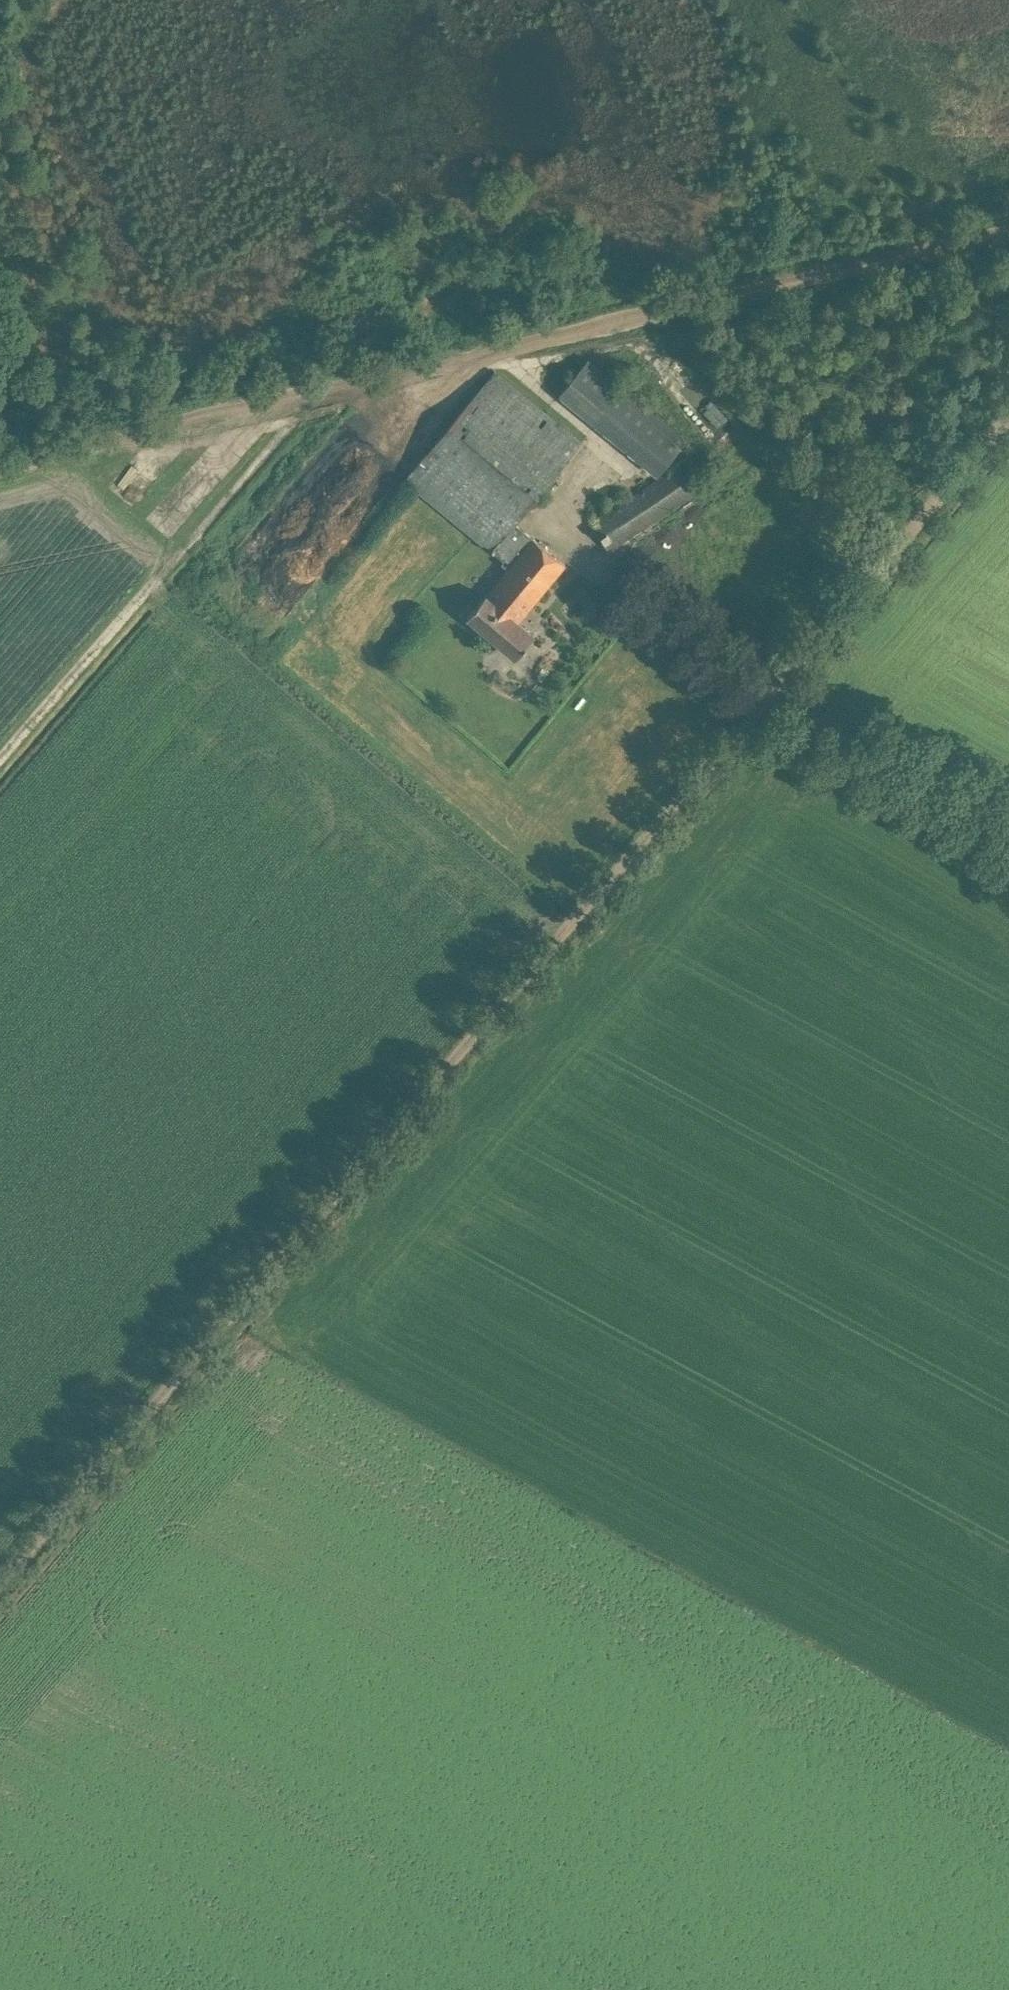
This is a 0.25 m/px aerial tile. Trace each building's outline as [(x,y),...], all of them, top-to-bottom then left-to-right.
[(560,394),(657,474),(685,439),(589,359),(560,394)] [(406,478),(446,511),(504,560),(501,563),(508,568),(487,594),(486,593),(467,616),(500,643),(516,656),(534,633),(519,620),(565,563),(550,551),(515,522),(582,442),(496,370),(406,478)] [(592,524),(597,531),(608,548),(703,485),(687,461),(592,524)]
